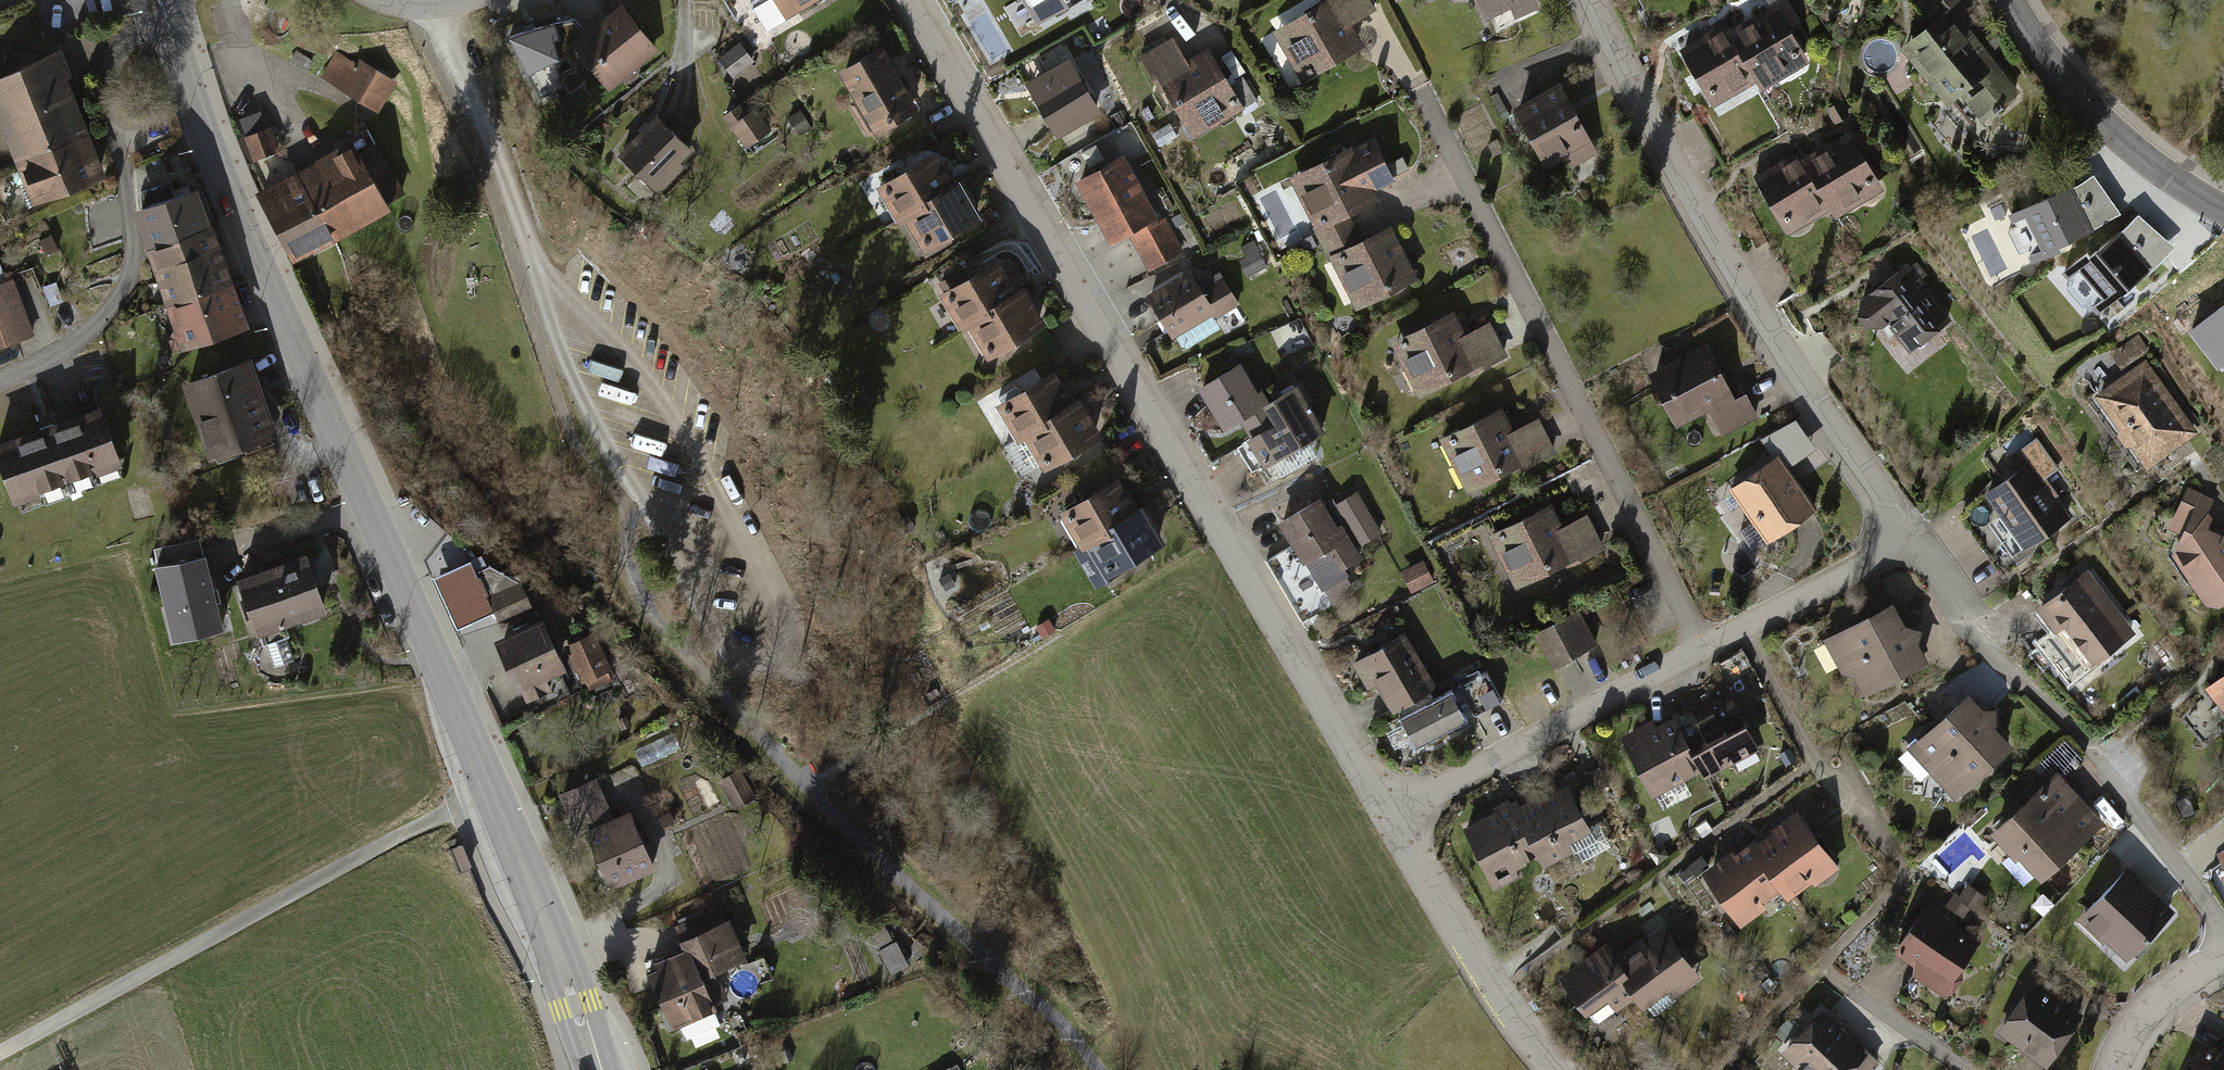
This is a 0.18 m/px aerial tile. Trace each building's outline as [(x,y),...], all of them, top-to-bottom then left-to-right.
[(811,0),(754,0),(770,25),(811,0)] [(1036,26),(1082,0),(1022,0),(1036,26)] [(1371,0),(1311,0),(1274,21),(1306,78),(1365,44),(1351,19),(1374,6),(1371,0)] [(1540,3),(1539,0),(1481,0),(1486,12),(1510,2),(1515,14),(1540,3)] [(1965,0),(1939,0),(1935,3),(1941,10),(1899,44),(1945,101),(1960,89),(1984,119),(2023,88),(1970,23),(1978,16),(1965,0)] [(1808,60),(1774,3),(1726,32),(1719,20),(1675,47),(1712,107),(1756,80),(1761,88),(1808,60)] [(588,36),(578,45),(601,72),(609,83),(651,49),(619,11),(588,36)] [(578,45),(588,36),(576,20),(509,37),(538,100),(565,88),(571,98),(601,72),(578,45)] [(1188,56),(1176,33),(1143,51),(1191,138),(1244,108),(1209,45),(1188,56)] [(917,106),(881,41),(834,66),(869,132),(917,106)] [(751,60),(740,44),(722,57),(734,73),(751,60)] [(336,48),(321,76),(380,108),(395,81),(336,48)] [(0,73),(0,120),(35,202),(109,170),(57,49),(0,73)] [(1069,55),(1028,75),(1059,137),(1100,116),(1069,55)] [(1598,151),(1560,81),(1516,103),(1543,163),(1564,154),(1572,165),(1598,151)] [(770,129),(755,109),(746,115),(739,106),(725,116),(747,145),(770,129)] [(698,151),(659,111),(621,148),(660,188),(698,151)] [(367,129),(256,189),(292,255),(403,195),(367,129)] [(1885,189),(1849,130),(1803,157),(1799,149),(1755,175),(1789,233),(1835,205),(1841,215),(1885,189)] [(1349,140),(1291,169),(1357,308),(1419,278),(1392,222),(1364,235),(1350,208),(1376,196),(1372,188),(1395,178),(1375,136),(1352,146),(1349,140)] [(952,179),(935,148),(876,181),(898,222),(905,218),(924,253),(986,219),(961,174),(952,179)] [(1124,150),(1072,178),(1106,240),(1124,231),(1145,270),(1180,251),(1124,150)] [(2123,212),(2092,174),(2007,213),(2012,224),(2004,228),(2018,258),(2026,254),(2030,263),(2063,248),(2060,241),(2123,212)] [(248,326),(199,185),(132,209),(181,349),(248,326)] [(2099,310),(2176,245),(2140,213),(2090,256),(2087,252),(2064,272),(2071,280),(2063,286),(2083,308),(2091,301),(2099,310)] [(1015,285),(997,253),(939,284),(962,325),(972,319),(989,351),(1047,319),(1025,280),(1015,285)] [(1951,316),(1909,263),(1873,292),(1915,345),(1951,316)] [(1192,267),(1149,290),(1174,338),(1239,304),(1219,266),(1198,277),(1192,267)] [(35,329),(17,276),(0,281),(0,341),(35,329)] [(2194,331),(2222,366),(2223,365),(2223,307),(2194,331)] [(1416,396),(1508,354),(1492,321),(1464,334),(1453,310),(1389,339),(1416,396)] [(1720,434),(1758,416),(1744,388),(1731,395),(1707,344),(1648,373),(1675,429),(1709,413),(1720,434)] [(2195,429),(2148,359),(2095,393),(2142,464),(2195,429)] [(1239,360),(1198,384),(1227,433),(1243,423),(1251,438),(1239,445),(1255,472),(1326,430),(1296,379),(1262,399),(1239,360)] [(272,432),(250,362),(190,381),(212,450),(272,432)] [(1072,398),(1056,369),(997,402),(1017,440),(1025,435),(1042,466),(1103,432),(1082,393),(1072,398)] [(1466,493),(1555,453),(1538,417),(1512,429),(1502,407),(1440,435),(1466,493)] [(119,463),(101,409),(0,442),(0,458),(13,498),(119,463)] [(1764,543),(1814,511),(1779,455),(1729,487),(1764,543)] [(2065,511),(2026,461),(1964,509),(2003,559),(2065,511)] [(1139,506),(1121,473),(1058,508),(1080,547),(1090,542),(1109,576),(1169,543),(1146,501),(1139,506)] [(1325,511),(1316,497),(1278,520),(1319,587),(1365,560),(1356,545),(1383,529),(1359,490),(1325,511)] [(1509,586),(1603,544),(1589,513),(1562,525),(1551,501),(1485,531),(1509,586)] [(2214,607),(2223,600),(2223,538),(2201,508),(2161,538),(2214,607)] [(202,538),(153,549),(174,639),(223,628),(202,538)] [(236,577),(255,627),(317,605),(298,554),(236,577)] [(1414,587),(1437,577),(1430,561),(1407,571),(1414,587)] [(2038,605),(2086,664),(2134,625),(2087,566),(2038,605)] [(1834,631),(1865,690),(1932,654),(1901,596),(1834,631)] [(1597,644),(1579,612),(1537,635),(1555,667),(1597,644)] [(555,649),(540,617),(492,640),(516,689),(564,667),(555,649)] [(1403,629),(1357,658),(1389,709),(1435,680),(1403,629)] [(614,674),(594,631),(555,649),(564,667),(575,692),(614,674)] [(1830,632),(1819,637),(1828,662),(1840,658),(1830,632)] [(1492,666),(1462,680),(1474,708),(1505,694),(1492,666)] [(2223,705),(2223,672),(2208,684),(2223,705)] [(1452,684),(1401,710),(1416,740),(1467,715),(1452,684)] [(1911,758),(1959,801),(2024,729),(1975,686),(1911,758)] [(1672,707),(1621,733),(1653,794),(1698,770),(1703,780),(1759,752),(1731,697),(1680,723),(1672,707)] [(2101,812),(2057,769),(1990,837),(2033,880),(2101,812)] [(740,770),(721,781),(735,807),(754,796),(740,770)] [(658,868),(630,806),(613,813),(596,776),(556,794),(580,847),(593,842),(613,888),(658,868)] [(1598,835),(1568,780),(1536,797),(1508,798),(1458,825),(1494,891),(1598,835)] [(1842,872),(1795,810),(1736,855),(1730,848),(1703,868),(1741,918),(1780,889),(1785,896),(1808,878),(1817,891),(1842,872)] [(452,851),(460,874),(470,870),(461,848),(452,851)] [(2175,895),(2129,862),(2083,924),(2128,958),(2175,895)] [(1980,934),(1925,899),(1891,954),(1946,989),(1980,934)] [(645,962),(671,1025),(716,1006),(703,975),(746,958),(728,915),(674,937),(679,948),(645,962)] [(1610,940),(1562,974),(1594,1020),(1622,1001),(1629,1011),(1666,985),(1673,995),(1701,976),(1663,921),(1618,952),(1610,940)] [(878,952),(890,976),(908,966),(897,943),(878,952)] [(2084,1004),(2040,977),(2005,1034),(2049,1061),(2084,1004)] [(1823,1000),(1779,1045),(1804,1069),(1854,1069),(1873,1050),(1823,1000)] [(2222,1050),(2206,1041),(2189,1069),(2223,1069),(2223,1046),(2222,1050)]
